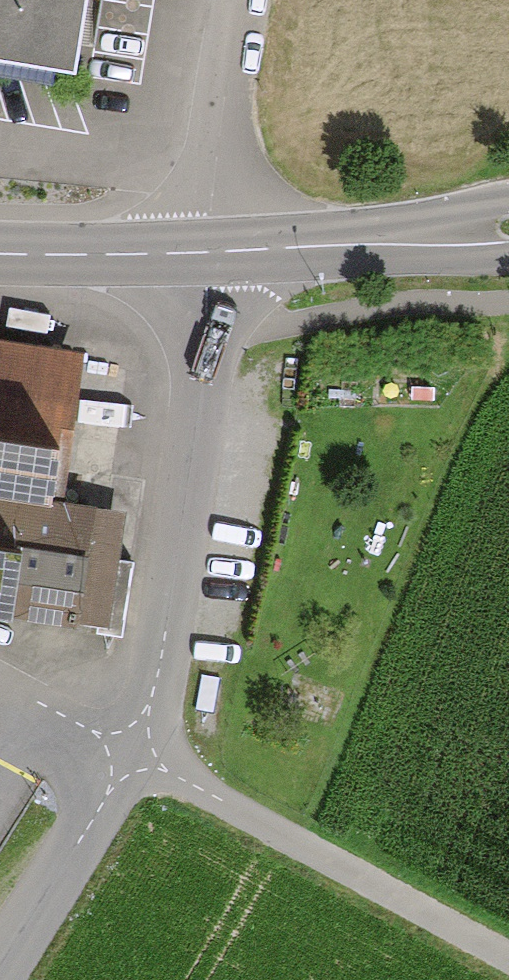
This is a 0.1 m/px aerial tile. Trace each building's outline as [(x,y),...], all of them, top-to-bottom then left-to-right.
[(76,73),(88,0),(0,0),(0,61),(76,73)] [(0,351),(0,624),(95,638),(112,522),(48,513),(71,362),(0,351)]
